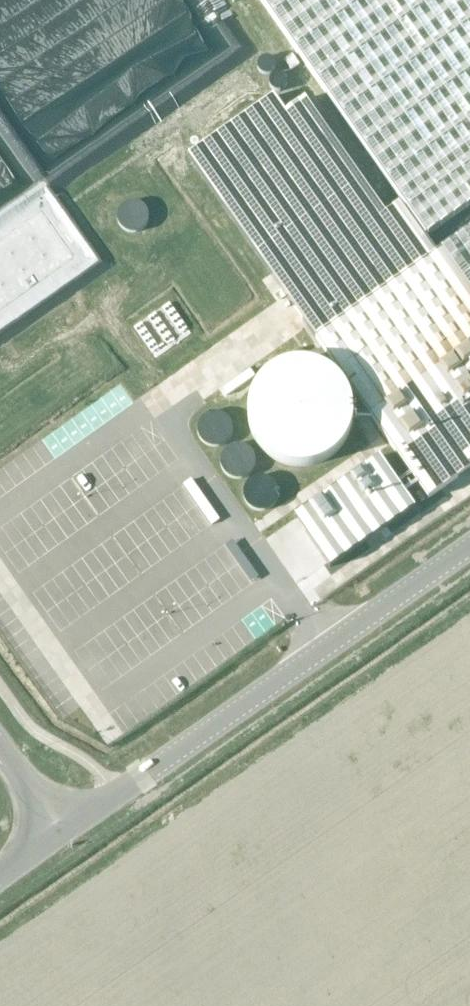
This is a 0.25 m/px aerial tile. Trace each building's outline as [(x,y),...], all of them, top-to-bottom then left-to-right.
[(402,203),(385,214),(304,98),(283,110),(271,93),(187,151),(430,501),(469,473),(469,223),(434,248),(426,237),(469,207),(469,0),(260,0),(402,203)] [(118,143),(112,179),(153,185),(158,149),(118,143)] [(0,205),(0,321),(88,265),(36,183),(0,205)] [(342,413),(352,406),(312,353),(306,357),(271,355),(263,361),(257,361),(232,380),(230,425),(253,456),(304,459),(328,441),(328,431),(341,422),(342,413)] [(380,457),(295,517),(330,568),(416,508),(380,457)]
